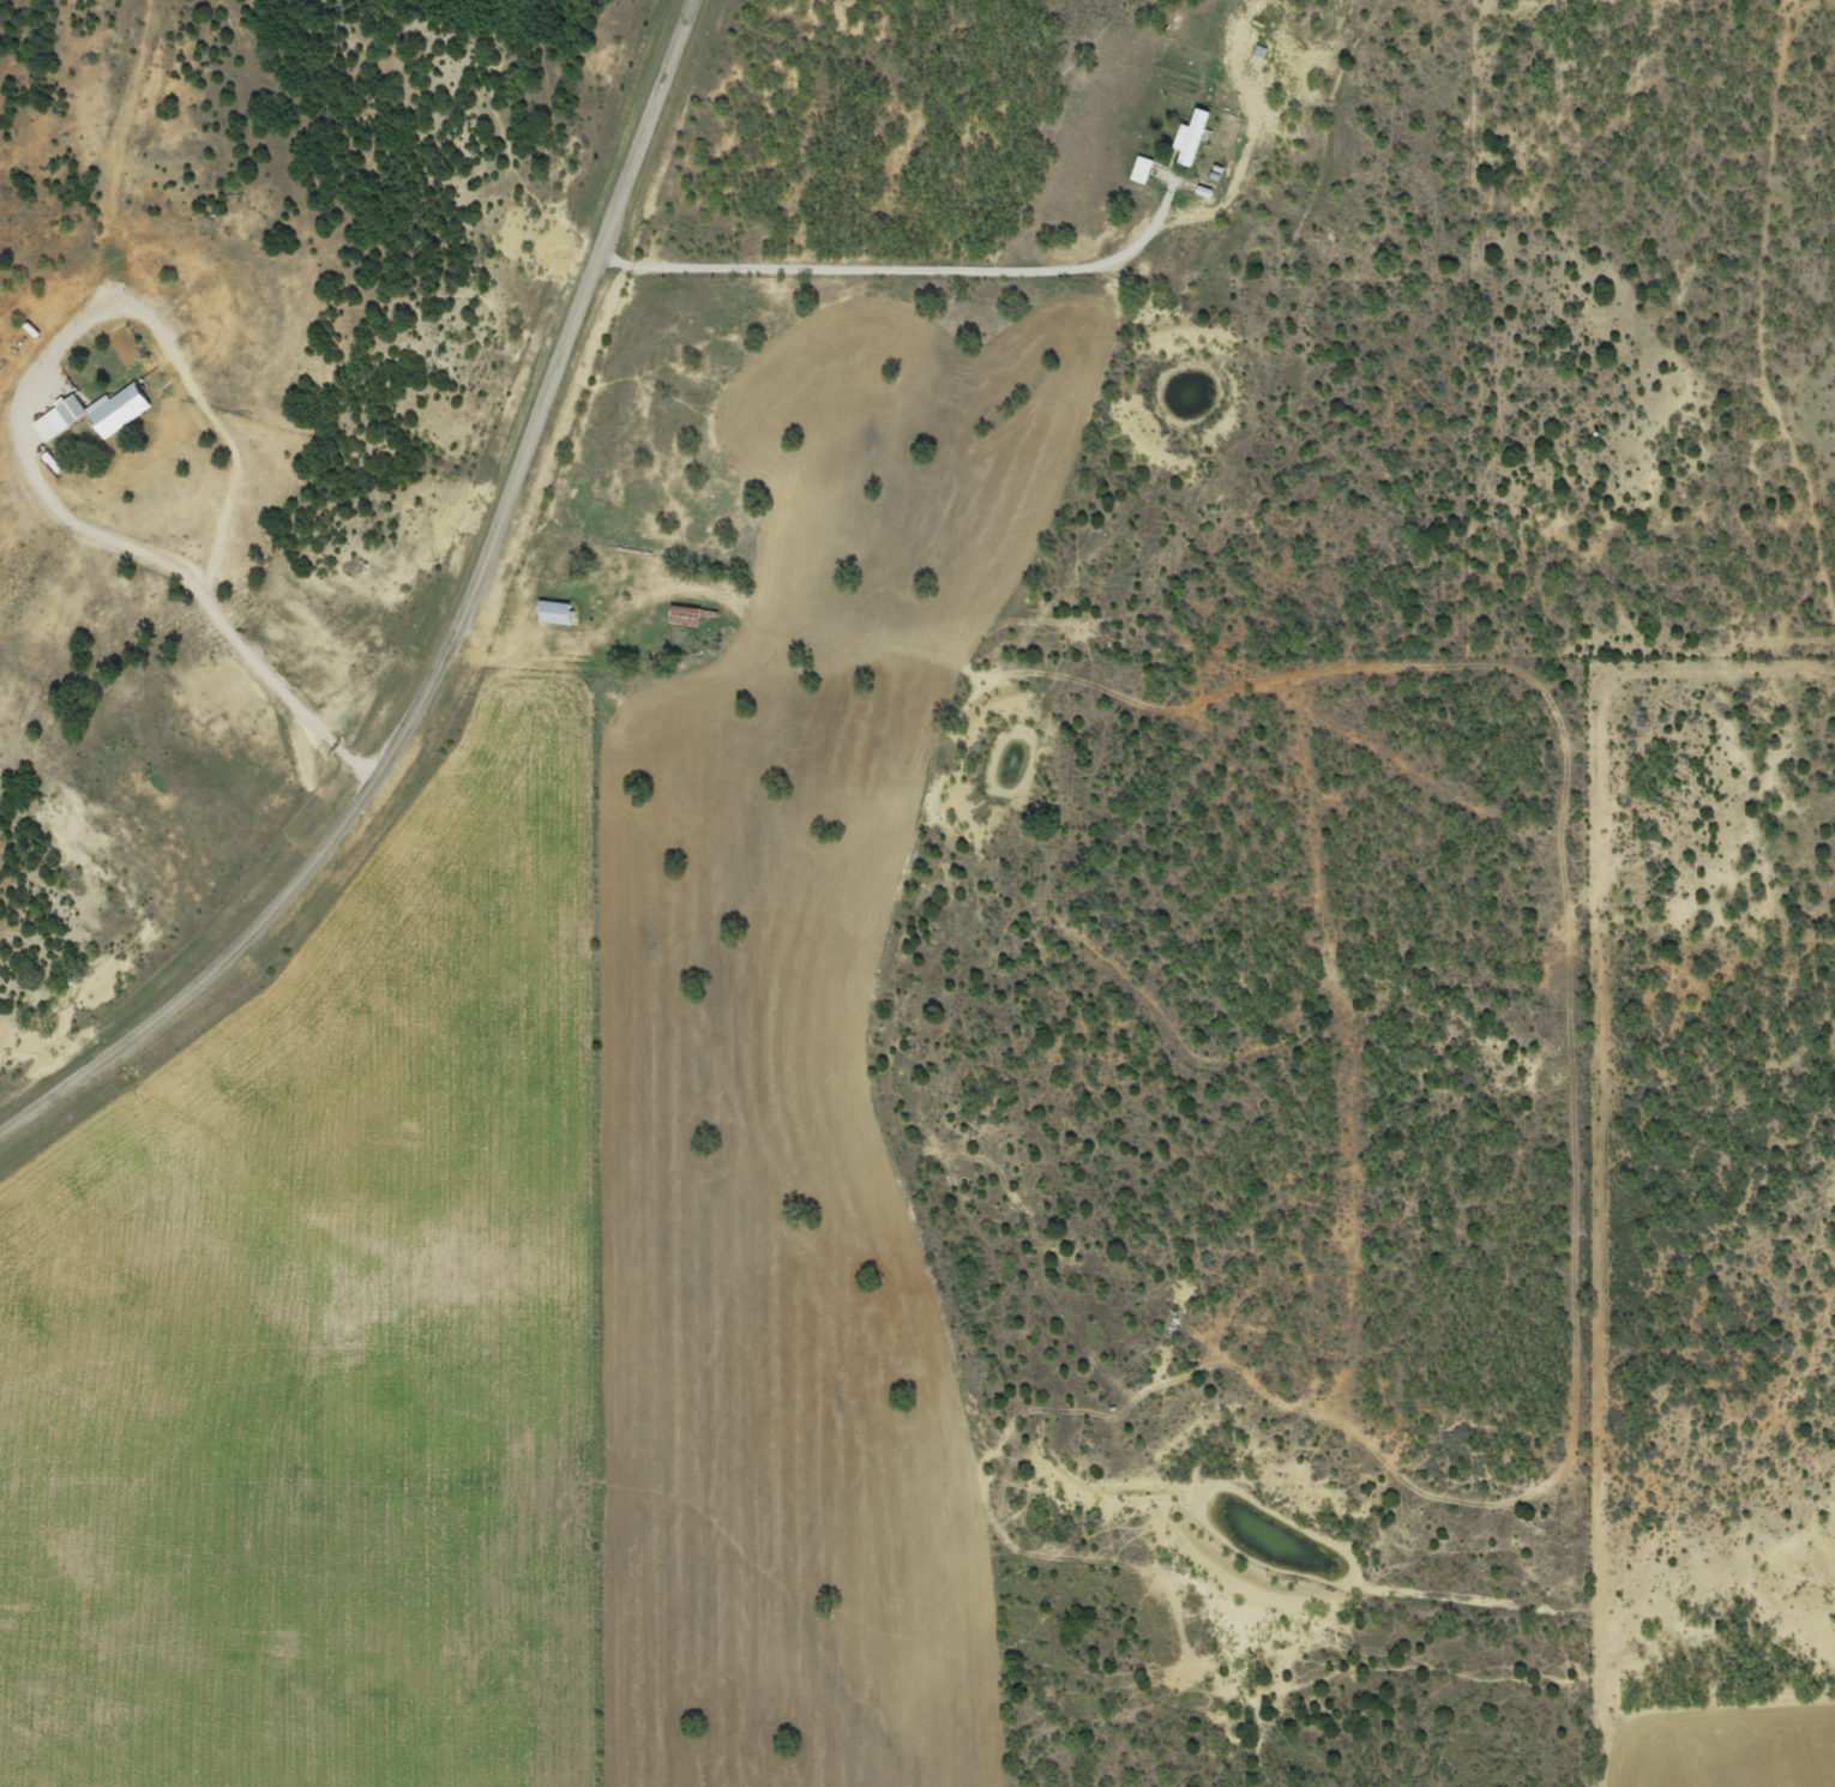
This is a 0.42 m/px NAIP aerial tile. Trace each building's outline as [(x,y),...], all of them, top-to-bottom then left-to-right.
[(1190,130),(1181,128),(1174,150),(1181,152),(1177,166),(1192,171),(1208,114),(1196,111),(1190,130)] [(1154,165),(1140,158),(1129,181),(1144,188),(1154,165)] [(103,441),(151,410),(133,383),(86,414),(75,397),(56,410),(68,428),(86,415),(103,441)] [(573,626),(573,605),(539,605),(539,626),(573,626)] [(669,626),(698,629),(700,611),(671,608),(669,626)]
